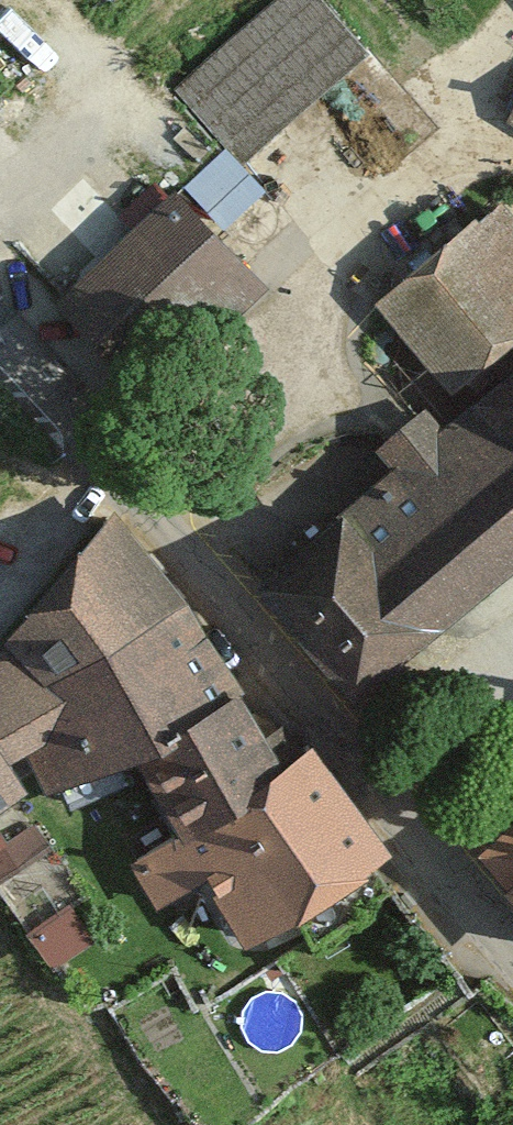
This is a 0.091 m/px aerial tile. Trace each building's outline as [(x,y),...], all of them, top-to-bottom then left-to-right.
[(256,180),(378,64),(317,0),(269,0),(172,91),(256,180)] [(184,178),(47,310),(125,391),(263,259),(184,178)] [(457,408),(512,359),(512,214),(499,199),(372,311),(457,408)] [(369,687),(512,562),(512,359),(457,408),(268,571),(369,687)] [(113,539),(1,625),(28,661),(0,682),(0,859),(9,871),(126,781),(237,697),(113,539)] [(309,783),(237,697),(126,781),(192,864),(309,783)] [(394,906),(309,783),(192,864),(277,987),(394,906)] [(512,866),(512,832),(496,848),(512,866)]
